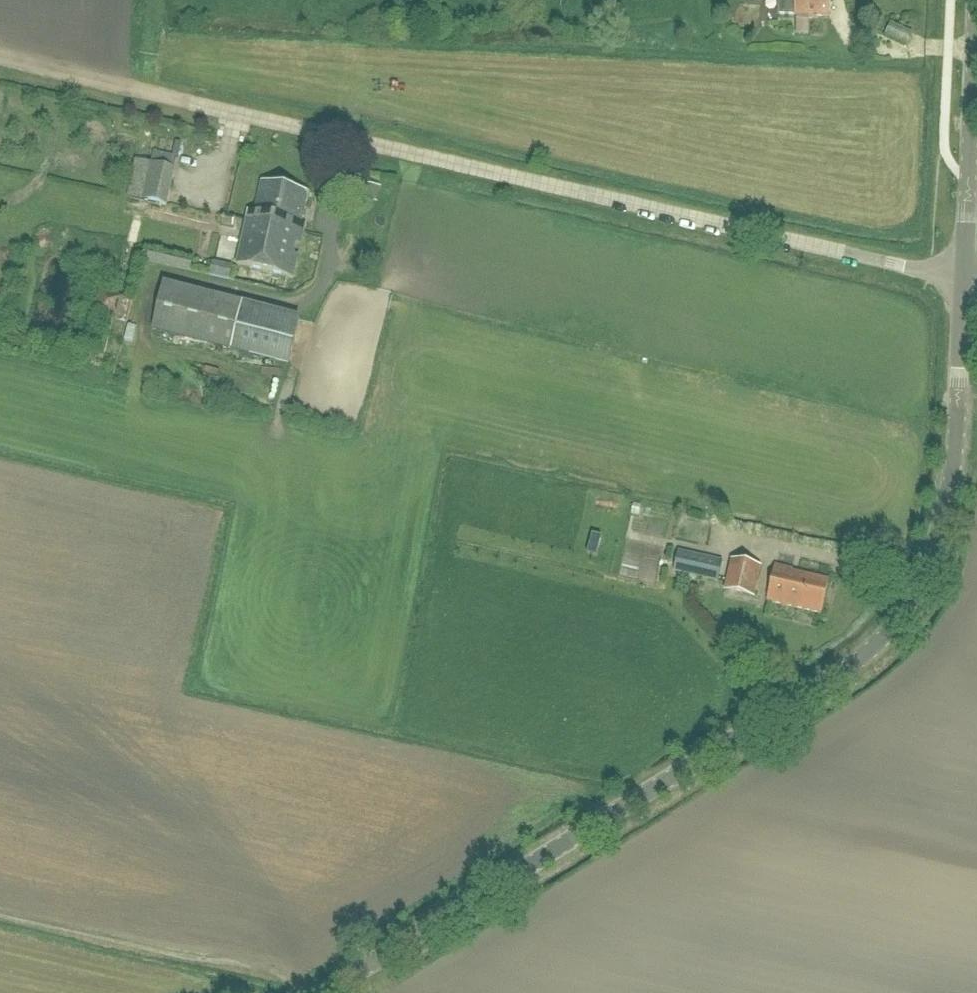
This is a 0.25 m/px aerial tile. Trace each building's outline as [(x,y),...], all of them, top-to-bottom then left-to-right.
[(779,15),(796,16),(796,17),(798,17),(798,20),(807,20),(807,17),(829,18),(829,0),(779,0),(779,15)] [(186,144),(186,134),(168,133),(167,143),(186,144)] [(140,201),(167,207),(175,170),(148,164),(140,201)] [(247,221),(237,265),(294,278),(303,234),(305,225),(301,224),(308,194),(263,183),(254,222),(247,221)] [(287,365),(300,318),(244,304),(165,284),(153,330),(287,365)] [(679,552),(674,573),(718,583),(722,562),(679,552)] [(725,591),(754,598),(762,567),(732,560),(725,591)] [(821,614),(828,580),(791,571),(792,570),(776,567),(768,602),(821,614)]
